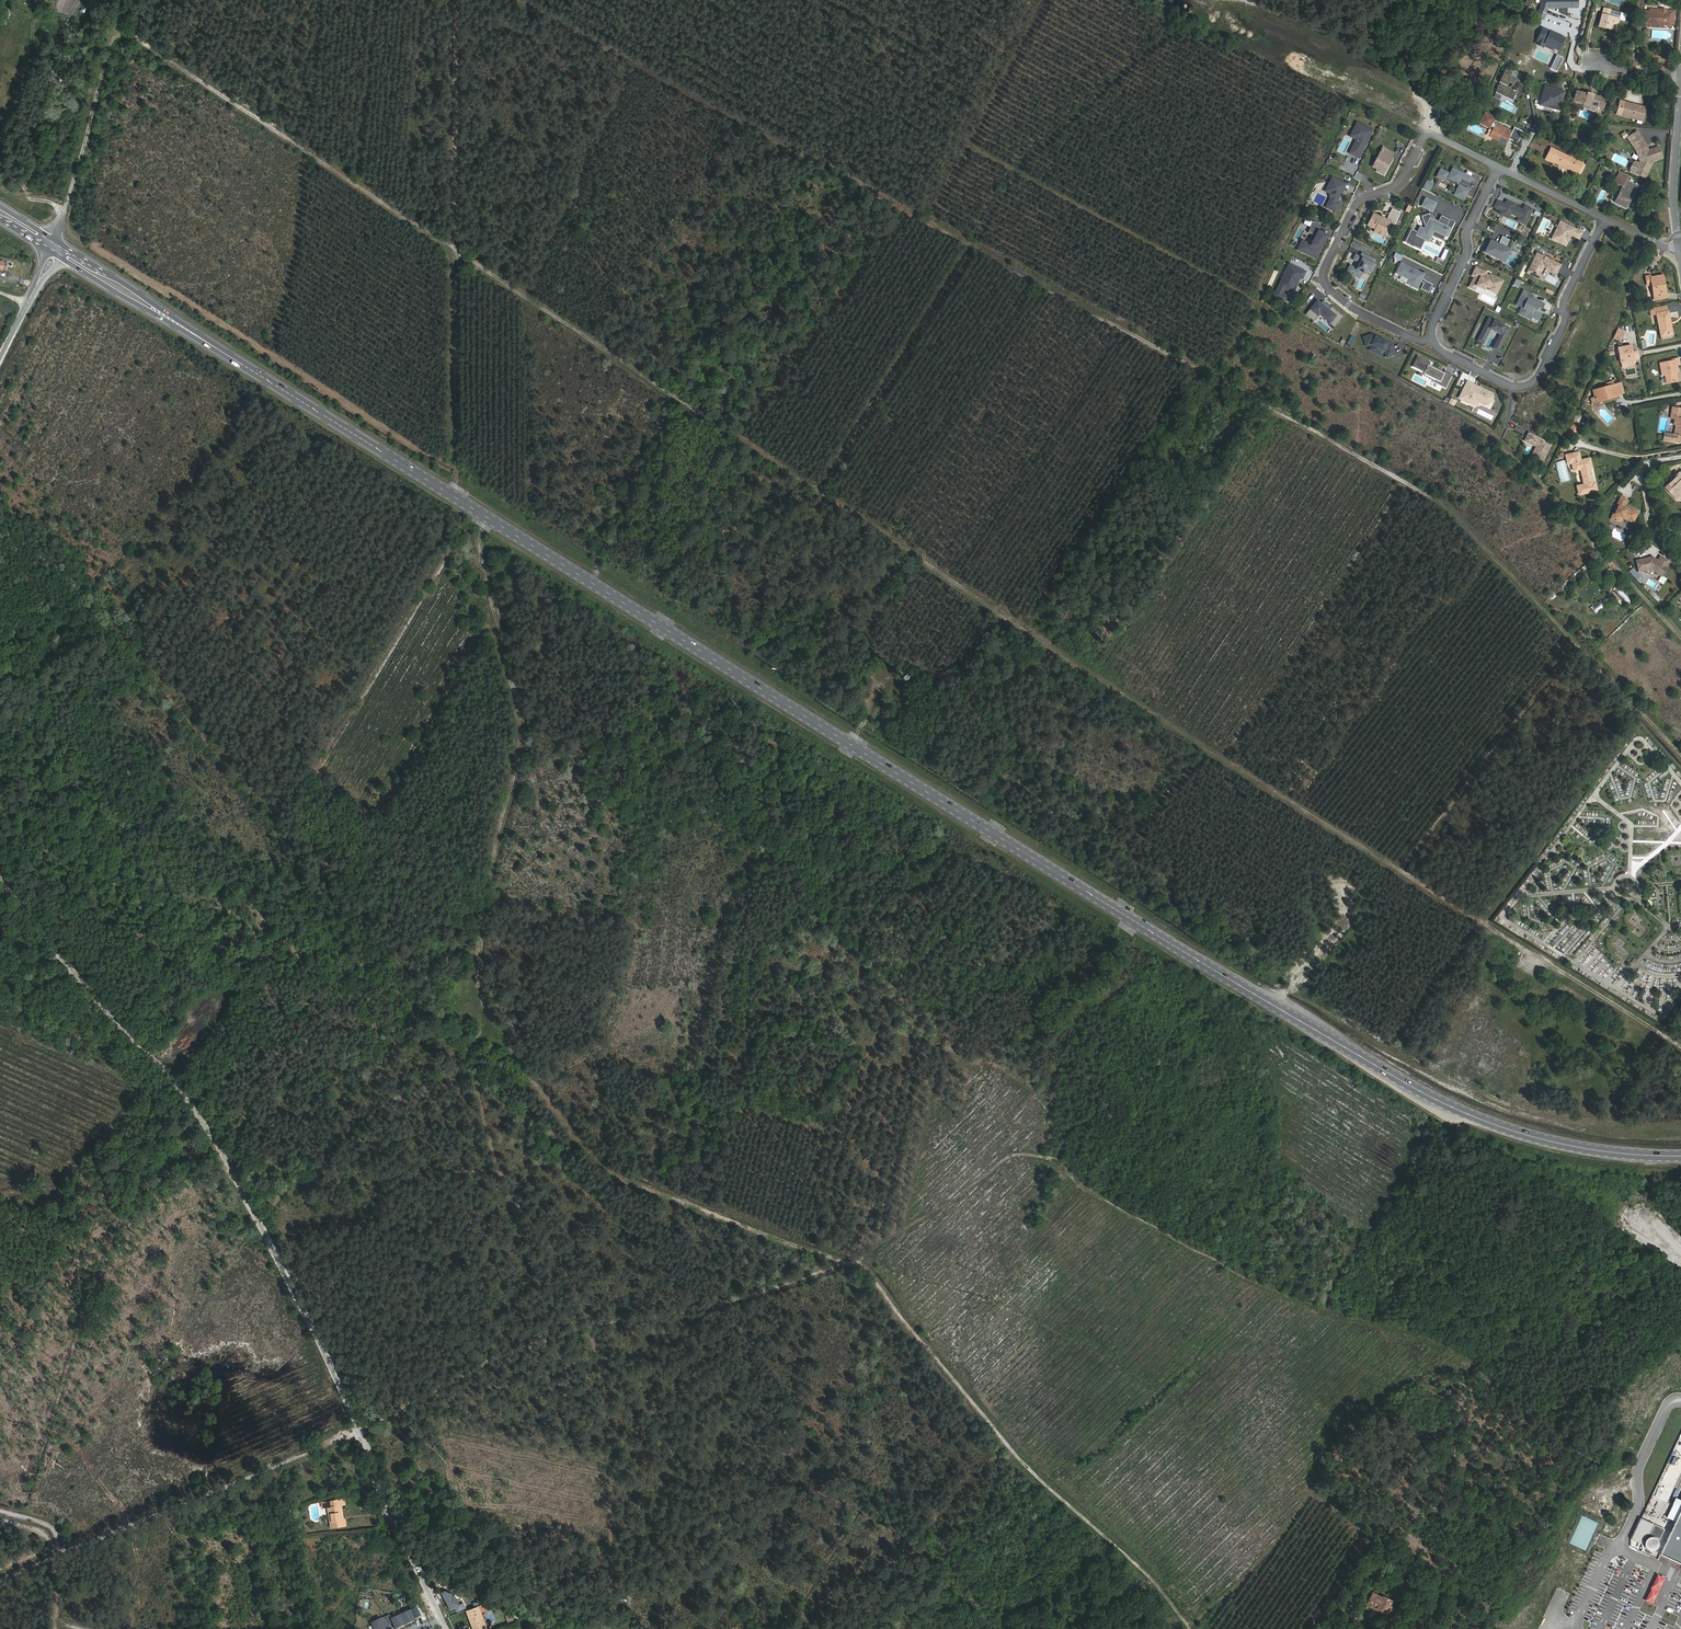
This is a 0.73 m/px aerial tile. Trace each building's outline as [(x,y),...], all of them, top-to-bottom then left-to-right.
[(1578,0),(1541,0),(1541,7),(1536,16),(1543,19),(1548,7),(1578,7),(1578,0)] [(1598,26),(1605,28),(1615,31),(1619,19),(1609,16),(1611,10),(1604,8),(1598,26)] [(1657,12),(1644,11),(1643,24),(1664,25),(1664,20),(1674,20),(1674,14),(1673,14),(1674,13),(1665,12),(1666,10),(1666,9),(1661,9),(1660,9),(1660,12),(1657,12)] [(1544,43),(1553,47),(1558,50),(1564,38),(1543,28),(1535,44),(1542,47),(1543,46),(1544,43)] [(1562,58),(1556,55),(1552,65),(1558,68),(1562,58)] [(1498,86),(1495,93),(1512,102),(1516,95),(1511,92),(1512,90),(1516,92),(1520,85),(1519,81),(1510,77),(1512,74),(1508,69),(1506,68),(1499,83),(1501,84),(1500,86),(1498,86)] [(1560,106),(1564,91),(1555,88),(1553,93),(1543,90),(1540,100),(1544,104),(1550,106),(1555,105),(1560,106)] [(1587,95),(1576,92),(1574,99),(1581,101),(1581,102),(1585,103),(1583,107),(1589,108),(1590,105),(1597,107),(1597,106),(1604,108),(1607,97),(1601,96),(1601,97),(1594,95),(1594,96),(1588,94),(1587,95)] [(1539,104),(1559,110),(1560,106),(1555,105),(1550,106),(1544,104),(1540,100),(1539,104)] [(1625,102),(1621,116),(1642,121),(1646,108),(1635,105),(1625,102)] [(1492,128),(1495,116),(1484,113),(1480,125),(1492,128)] [(1352,131),(1359,134),(1356,140),(1349,153),(1359,158),(1365,145),(1365,144),(1366,141),(1367,142),(1372,130),(1357,123),(1352,131)] [(1496,123),(1489,136),(1505,144),(1508,139),(1512,141),(1516,134),(1496,123)] [(1359,134),(1352,131),(1350,136),(1356,140),(1359,134)] [(1637,131),(1627,137),(1636,151),(1640,161),(1639,163),(1635,162),(1633,163),(1630,169),(1630,171),(1644,178),(1652,161),(1662,158),(1658,147),(1648,150),(1646,146),(1637,131)] [(1383,168),(1386,170),(1392,158),(1390,156),(1392,153),(1383,147),(1372,167),(1377,169),(1376,171),(1380,173),(1383,168)] [(1554,163),(1559,165),(1560,166),(1560,165),(1578,173),(1582,163),(1551,148),(1545,159),(1554,164),(1554,163)] [(1437,177),(1444,180),(1447,176),(1449,177),(1448,178),(1450,179),(1458,183),(1457,184),(1459,185),(1455,195),(1464,199),(1469,190),(1461,186),(1462,184),(1464,180),(1469,182),(1472,178),(1465,174),(1465,175),(1462,174),(1463,173),(1453,168),(1450,174),(1441,169),(1437,177)] [(1629,177),(1619,172),(1614,182),(1623,187),(1615,202),(1626,208),(1637,187),(1627,182),(1629,177)] [(1326,207),(1336,212),(1341,202),(1338,201),(1343,191),(1339,189),(1343,182),(1332,177),(1328,185),(1332,187),(1329,193),(1330,198),(1326,207)] [(1430,191),(1434,183),(1427,180),(1423,188),(1430,191)] [(1437,203),(1426,198),(1422,206),(1433,212),(1437,203)] [(1513,203),(1507,200),(1505,204),(1502,210),(1510,215),(1511,213),(1519,218),(1518,220),(1525,224),(1532,209),(1525,206),(1523,210),(1514,206),(1512,205),(1513,203)] [(1494,207),(1502,210),(1505,204),(1497,201),(1494,207)] [(1385,234),(1389,236),(1401,213),(1392,209),(1387,219),(1374,213),(1368,225),(1375,229),(1385,234)] [(1405,242),(1418,248),(1420,243),(1419,243),(1421,238),(1425,239),(1428,241),(1431,235),(1437,238),(1438,238),(1443,240),(1449,228),(1446,227),(1449,220),(1441,216),(1438,223),(1432,220),(1430,213),(1422,216),(1426,227),(1425,230),(1420,228),(1418,233),(1411,229),(1405,242)] [(1298,249),(1316,258),(1327,235),(1317,230),(1320,224),(1314,220),(1308,232),(1315,236),(1311,245),(1302,240),(1298,249)] [(1583,233),(1560,222),(1554,235),(1559,238),(1557,242),(1566,246),(1571,235),(1579,239),(1583,233)] [(1384,237),(1385,234),(1375,229),(1373,232),(1384,237)] [(1502,236),(1500,241),(1508,245),(1510,240),(1502,236)] [(1482,252),(1490,256),(1491,255),(1485,252),(1491,241),(1498,244),(1499,243),(1489,238),(1482,252)] [(1498,244),(1491,241),(1485,252),(1491,255),(1501,260),(1507,249),(1506,248),(1508,245),(1500,241),(1499,243),(1498,244)] [(1507,249),(1501,260),(1504,262),(1510,250),(1507,249)] [(1537,253),(1527,273),(1533,277),(1535,272),(1540,275),(1544,267),(1545,266),(1547,267),(1546,268),(1557,273),(1561,265),(1537,253)] [(1367,269),(1371,271),(1375,264),(1373,263),(1375,259),(1368,256),(1366,260),(1360,257),(1355,255),(1353,259),(1358,262),(1357,262),(1358,264),(1356,266),(1355,266),(1354,268),(1350,265),(1347,271),(1351,273),(1350,275),(1355,277),(1355,275),(1359,277),(1362,272),(1365,273),(1367,269)] [(0,260),(0,268),(9,270),(10,262),(0,260)] [(1407,284),(1417,288),(1421,280),(1415,277),(1418,271),(1401,263),(1398,270),(1402,272),(1401,275),(1409,279),(1407,284)] [(1289,264),(1274,296),(1284,301),(1287,295),(1282,293),(1284,288),(1287,290),(1291,283),(1295,285),(1296,285),(1299,280),(1298,279),(1299,277),(1300,278),(1302,279),(1305,271),(1289,264)] [(1473,280),(1469,287),(1475,290),(1477,286),(1484,289),(1486,286),(1490,288),(1489,290),(1496,294),(1503,281),(1491,275),(1490,277),(1485,274),(1486,273),(1476,268),(1472,276),(1474,277),(1476,278),(1475,280),(1473,280)] [(1663,284),(1664,284),(1663,275),(1650,278),(1650,276),(1645,276),(1647,286),(1651,285),(1653,295),(1658,294),(1664,293),(1663,284)] [(1667,298),(1664,284),(1663,284),(1664,293),(1658,294),(1659,300),(1667,298)] [(1523,291),(1517,305),(1522,308),(1526,310),(1523,316),(1530,320),(1532,317),(1538,320),(1541,313),(1536,311),(1538,307),(1542,309),(1544,304),(1531,298),(1533,296),(1523,291)] [(1343,316),(1331,306),(1329,309),(1325,306),(1326,305),(1322,301),(1321,302),(1317,299),(1305,314),(1314,321),(1320,314),(1330,322),(1329,323),(1334,327),(1343,316)] [(1656,314),(1668,312),(1667,306),(1648,309),(1649,315),(1656,314)] [(1670,321),(1668,312),(1656,314),(1660,335),(1670,334),(1667,322),(1670,321)] [(1500,334),(1496,342),(1501,344),(1509,328),(1488,318),(1480,335),(1485,338),(1490,329),(1492,329),(1500,333),(1500,334)] [(1624,333),(1617,330),(1614,338),(1620,341),(1624,333)] [(1383,340),(1380,339),(1371,334),(1363,337),(1366,346),(1371,345),(1371,346),(1383,352),(1384,351),(1386,358),(1395,355),(1392,345),(1383,340)] [(1620,363),(1621,362),(1633,360),(1639,359),(1637,351),(1632,352),(1631,345),(1617,348),(1620,363)] [(1383,352),(1371,346),(1369,350),(1381,356),(1383,352)] [(1429,366),(1430,362),(1418,356),(1413,367),(1425,373),(1424,374),(1435,379),(1433,382),(1445,388),(1452,375),(1445,371),(1444,373),(1429,366)] [(1675,370),(1678,369),(1677,365),(1680,364),(1678,358),(1671,360),(1671,361),(1660,363),(1662,375),(1665,375),(1666,383),(1677,381),(1675,373),(1675,370)] [(1475,385),(1467,382),(1459,398),(1462,399),(1462,400),(1468,403),(1468,402),(1472,404),(1474,401),(1482,398),(1483,403),(1484,405),(1493,402),(1492,397),(1493,396),(1492,393),(1479,387),(1478,389),(1474,387),(1475,385)] [(1616,384),(1593,390),(1596,402),(1619,396),(1616,384)] [(1672,407),(1670,418),(1675,419),(1674,425),(1676,425),(1674,435),(1680,436),(1680,409),(1672,407)] [(1543,460),(1551,444),(1537,437),(1537,438),(1535,437),(1535,436),(1528,432),(1524,441),(1536,447),(1540,448),(1536,456),(1543,460)] [(1580,460),(1578,452),(1565,455),(1567,464),(1571,463),(1573,471),(1580,470),(1583,484),(1576,486),(1578,495),(1597,491),(1595,482),(1592,482),(1589,468),(1592,467),(1590,458),(1580,460)] [(1680,497),(1680,495),(1680,476),(1679,474),(1672,480),(1673,480),(1675,483),(1668,489),(1673,494),(1672,495),(1676,500),(1680,497)] [(1666,486),(1668,489),(1675,483),(1673,480),(1666,486)] [(1624,506),(1627,499),(1620,496),(1610,519),(1620,524),(1623,518),(1633,523),(1638,512),(1624,506)] [(1637,562),(1639,572),(1650,570),(1662,577),(1668,568),(1667,567),(1669,562),(1661,557),(1658,562),(1652,558),(1637,562)] [(1628,604),(1632,600),(1618,586),(1614,590),(1628,604)] [(1597,613),(1611,600),(1608,596),(1593,610),(1597,613)] [(1620,886),(1627,895),(1634,889),(1628,881),(1620,886)] [(346,1526),(345,1519),(340,1520),(338,1505),(344,1504),(344,1499),(337,1501),(327,1502),(328,1507),(327,1507),(331,1528),(346,1526)] [(1662,1555),(1680,1564),(1680,1512),(1662,1555)] [(1650,1534),(1660,1538),(1665,1528),(1655,1524),(1650,1534)] [(1652,1550),(1655,1549),(1658,1547),(1659,1543),(1658,1539),(1655,1536),(1652,1536),(1648,1537),(1646,1539),(1644,1542),(1645,1546),(1647,1548),(1648,1549),(1652,1550)] [(1657,1573),(1646,1601),(1654,1604),(1665,1577),(1657,1573)] [(1393,1603),(1383,1598),(1383,1600),(1373,1594),(1368,1604),(1379,1610),(1379,1608),(1388,1613),(1393,1603)] [(450,1610),(460,1605),(455,1595),(445,1599),(450,1610)] [(418,1617),(414,1607),(403,1612),(407,1623),(415,1620),(414,1618),(418,1617)] [(479,1607),(467,1611),(473,1628),(487,1628),(479,1607)] [(407,1623),(403,1612),(391,1617),(389,1613),(386,1615),(389,1624),(393,1622),(395,1628),(407,1623)] [(372,1620),(375,1628),(381,1628),(386,1627),(386,1625),(389,1624),(386,1615),(372,1620)]
